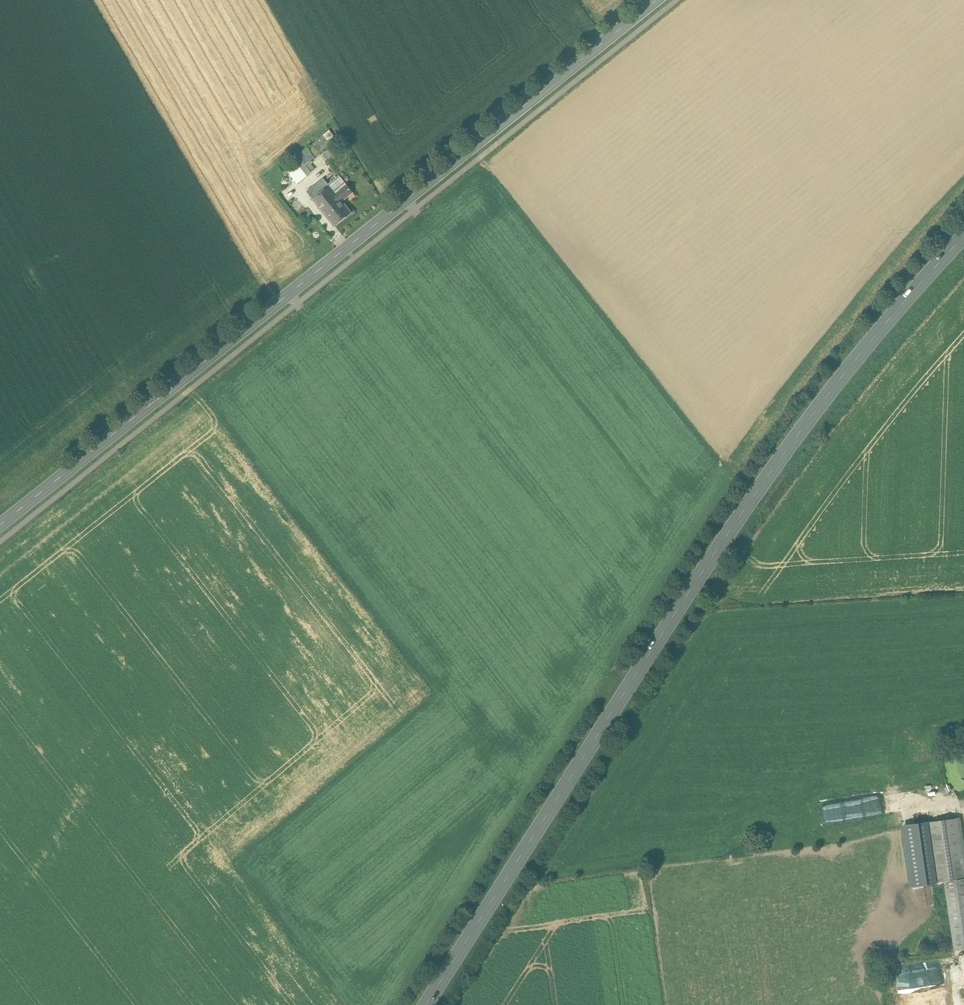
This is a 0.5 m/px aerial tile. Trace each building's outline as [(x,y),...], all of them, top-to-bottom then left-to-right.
[(312,145),(319,154),(336,140),(330,131),(312,145)] [(312,145),(308,149),(315,157),(319,154),(312,145)] [(336,146),(324,156),(327,160),(340,151),(336,146)] [(315,157),(308,149),(307,148),(298,155),(303,162),(307,159),(309,162),(315,157)] [(309,162),(307,159),(303,162),(311,172),(315,169),(309,162)] [(311,172),(303,162),(295,168),(303,178),(311,172)] [(303,178),(295,168),(289,173),(297,183),(303,178)] [(329,186),(335,193),(347,185),(339,175),(328,184),(329,186)] [(324,179),(308,192),(313,198),(329,186),(328,184),(324,179)] [(347,185),(335,193),(342,201),(353,192),(347,185)] [(335,193),(329,186),(313,198),(335,226),(351,213),(342,201),(335,193)] [(927,822),(936,882),(944,881),(963,878),(963,851),(959,818),(927,822)] [(910,886),(936,882),(927,822),(901,826),(910,886)] [(944,881),(947,899),(963,896),(963,878),(944,881)] [(947,899),(954,950),(963,949),(963,896),(947,899)]
